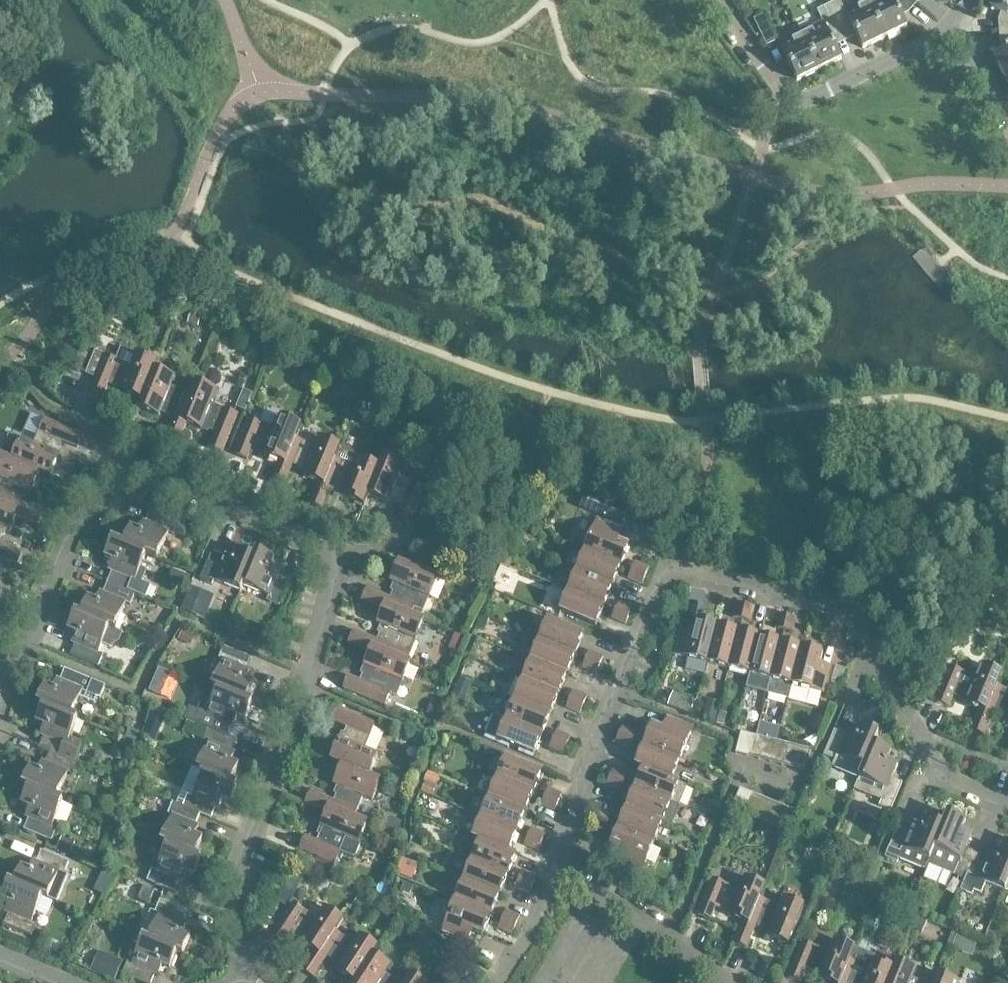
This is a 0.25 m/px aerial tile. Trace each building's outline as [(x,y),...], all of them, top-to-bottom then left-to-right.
[(853,27),(864,48),(885,38),(867,1),(846,11),(840,0),(837,0),(829,4),(842,31),(842,32),(853,27)] [(905,0),(869,0),(867,1),(885,38),(908,26),(898,6),(901,4),(905,0)] [(991,9),(1007,14),(1007,0),(994,0),(991,9)] [(831,36),(842,31),(829,4),(818,10),(824,22),(801,33),(819,70),(842,59),(831,36)] [(754,19),(767,46),(779,40),(765,13),(754,19)] [(780,44),(798,80),(819,70),(801,33),(780,44)] [(995,56),(1005,78),(1007,77),(1007,50),(995,56)] [(191,317),(188,324),(197,328),(200,320),(191,317)] [(91,390),(93,391),(104,395),(109,384),(122,389),(121,391),(141,400),(142,400),(155,369),(158,361),(137,353),(136,355),(122,350),(117,360),(105,355),(104,358),(94,354),(86,374),(96,378),(91,390)] [(165,439),(178,444),(186,423),(181,421),(192,395),(190,395),(184,392),(183,394),(170,388),(175,377),(155,369),(142,400),(141,400),(138,407),(158,416),(161,410),(174,415),(165,439)] [(217,390),(196,381),(190,395),(192,395),(181,421),(186,423),(201,429),(202,426),(215,432),(209,448),(222,453),(238,414),(225,409),(224,411),(211,405),(217,390)] [(243,393),(237,407),(246,411),(252,397),(253,394),(244,390),(243,393)] [(265,455),(279,461),(285,464),(296,438),(301,425),(281,417),(274,431),(261,426),(262,424),(249,419),(234,454),(247,459),(252,447),(266,453),(265,455)] [(1,455),(12,459),(39,471),(39,472),(50,476),(59,456),(56,455),(62,441),(78,448),(83,435),(44,419),(39,432),(40,432),(35,446),(9,435),(1,455)] [(302,443),(302,441),(296,438),(285,464),(279,461),(270,482),(283,488),(293,464),(306,470),(304,476),(318,482),(324,484),(334,459),(335,459),(339,449),(341,446),(320,437),(315,448),(302,443)] [(318,482),(309,503),(322,508),(330,491),(343,496),(364,505),(368,494),(380,466),(379,466),(359,458),(339,449),(335,459),(334,459),(324,484),(318,482)] [(12,459),(1,455),(0,456),(0,479),(3,480),(0,488),(0,501),(19,510),(16,517),(37,525),(43,512),(19,503),(25,489),(31,492),(39,472),(39,471),(12,459)] [(404,463),(383,455),(379,466),(380,466),(368,494),(388,502),(389,500),(402,505),(396,521),(409,526),(425,487),(412,482),(411,484),(398,478),(404,463)] [(4,528),(10,531),(16,517),(19,510),(0,501),(0,539),(4,528)] [(131,527),(124,543),(146,553),(146,554),(157,559),(168,532),(173,534),(183,538),(188,526),(178,522),(150,510),(145,521),(142,520),(138,530),(131,527)] [(598,519),(584,551),(620,566),(629,545),(618,541),(623,529),(616,526),(619,519),(605,513),(602,520),(598,519)] [(112,539),(105,557),(113,560),(109,570),(112,571),(108,581),(136,592),(146,596),(151,584),(142,581),(147,568),(141,566),(146,554),(146,553),(124,543),(124,544),(112,539)] [(17,564),(22,551),(0,542),(0,557),(17,564)] [(214,580),(241,591),(243,585),(242,585),(254,557),(254,556),(237,549),(233,557),(224,553),(223,556),(211,552),(200,580),(212,585),(214,580)] [(274,558),(256,551),(254,556),(254,557),(242,585),(243,585),(269,596),(267,601),(279,606),(291,578),(279,573),(281,570),(271,566),(274,558)] [(576,571),(612,586),(620,566),(584,551),(576,571)] [(367,588),(361,601),(383,609),(384,605),(410,615),(411,614),(420,618),(423,611),(418,609),(424,596),(428,598),(437,577),(411,566),(398,561),(390,582),(396,584),(390,597),(367,588)] [(649,567),(635,561),(631,570),(645,576),(649,567)] [(173,569),(169,579),(185,586),(189,576),(173,569)] [(631,570),(628,578),(642,584),(645,576),(631,570)] [(568,590),(604,605),(612,586),(576,571),(568,590)] [(526,574),(524,578),(535,582),(537,578),(526,574)] [(126,603),(130,605),(136,592),(108,581),(103,592),(100,591),(96,601),(88,597),(81,614),(81,615),(109,626),(109,627),(115,629),(126,603)] [(194,588),(185,611),(196,615),(205,593),(194,588)] [(568,590),(559,611),(595,626),(604,605),(568,590)] [(898,610),(904,598),(889,592),(884,604),(898,610)] [(629,615),(632,607),(618,601),(615,610),(629,615)] [(745,605),(736,603),(733,617),(741,619),(745,605)] [(354,630),(348,643),(370,652),(372,647),(397,658),(398,656),(407,660),(410,653),(408,653),(414,639),(415,640),(424,619),(420,618),(411,614),(410,615),(384,605),(383,609),(377,624),(383,626),(377,640),(354,630)] [(741,619),(750,622),(754,607),(745,605),(741,619)] [(615,610),(611,618),(625,624),(629,615),(615,610)] [(98,667),(103,655),(98,653),(102,644),(109,647),(118,642),(122,633),(115,629),(109,627),(109,626),(81,615),(81,614),(75,612),(68,630),(76,633),(71,643),(74,644),(70,655),(98,667)] [(787,616),(778,613),(774,628),(783,630),(787,616)] [(783,630),(792,632),(796,618),(787,616),(783,630)] [(583,634),(547,619),(539,639),(575,654),(583,634)] [(693,631),(681,628),(674,655),(707,663),(717,626),(696,620),(693,631)] [(620,642),(627,628),(616,622),(609,637),(620,642)] [(729,669),(739,631),(717,626),(707,663),(729,669)] [(183,629),(178,640),(187,643),(192,633),(183,629)] [(759,636),(739,631),(729,669),(749,674),(759,636)] [(454,632),(452,638),(461,642),(463,635),(454,632)] [(749,674),(746,688),(767,694),(780,642),(759,636),(749,674)] [(530,659),(566,674),(575,654),(539,639),(530,659)] [(788,699),(792,685),(802,647),(780,642),(767,694),(788,699)] [(223,660),(212,687),(218,689),(246,701),(247,700),(254,683),(246,680),(250,670),(247,669),(252,657),(223,646),(218,658),(223,660)] [(370,652),(364,666),(366,667),(360,681),(348,676),(343,689),(385,706),(390,694),(394,696),(400,682),(402,682),(411,661),(407,660),(398,656),(397,658),(372,647),(370,652)] [(820,664),(823,653),(802,647),(792,685),(825,693),(832,667),(820,664)] [(600,665),(603,656),(589,650),(586,659),(600,665)] [(522,680),(558,695),(566,674),(530,659),(522,680)] [(586,659),(582,667),(596,673),(600,665),(586,659)] [(949,666),(936,699),(935,701),(948,707),(953,695),(966,700),(965,703),(979,709),(985,711),(996,686),(1002,673),(981,664),(975,679),(961,673),(962,672),(949,666)] [(45,685),(38,703),(43,705),(72,717),(72,716),(80,697),(94,703),(97,696),(101,698),(107,686),(65,668),(60,680),(60,679),(57,678),(53,688),(45,685)] [(160,668),(150,690),(162,696),(172,673),(160,668)] [(514,699),(550,714),(558,695),(522,680),(514,699)] [(1002,690),(1003,689),(996,686),(985,711),(979,709),(970,730),(983,735),(993,712),(1007,717),(1004,723),(1007,725),(1007,693),(1002,690)] [(455,688),(452,697),(463,701),(467,693),(455,688)] [(202,713),(197,725),(208,729),(226,736),(230,725),(233,727),(237,717),(245,720),(252,702),(247,700),(246,701),(218,689),(207,715),(202,713)] [(583,705),(587,696),(573,690),(569,699),(583,705)] [(505,696),(497,716),(506,719),(542,734),(550,714),(514,699),(505,696)] [(569,699),(566,707),(580,713),(583,705),(569,699)] [(432,700),(427,714),(437,717),(442,704),(432,700)] [(43,705),(36,722),(44,725),(40,735),(43,736),(38,747),(49,752),(49,751),(67,758),(74,761),(82,743),(69,738),(78,718),(72,716),(72,717),(43,705)] [(339,739),(330,760),(341,765),(369,776),(369,775),(378,755),(363,749),(368,736),(370,736),(375,723),(337,707),(331,720),(347,727),(341,740),(339,739)] [(153,709),(141,737),(155,742),(166,715),(153,709)] [(706,710),(703,719),(714,722),(716,713),(706,710)] [(720,712),(717,722),(723,725),(726,714),(720,712)] [(493,714),(485,735),(533,755),(542,734),(506,719),(497,716),(493,714)] [(680,759),(693,727),(668,717),(663,728),(652,724),(644,744),(680,759)] [(823,755),(835,760),(832,767),(858,778),(863,766),(864,767),(874,744),(873,744),(878,733),(860,725),(857,733),(847,729),(846,732),(835,727),(823,755)] [(633,740),(636,731),(622,726),(619,734),(633,740)] [(129,728),(125,737),(136,741),(140,732),(129,728)] [(232,751),(237,740),(226,736),(208,729),(203,740),(208,742),(197,769),(203,772),(203,771),(231,783),(232,782),(239,765),(231,762),(235,752),(232,751)] [(779,729),(776,741),(787,744),(789,738),(784,731),(779,729)] [(567,744),(570,736),(556,730),(553,739),(567,744)] [(740,731),(735,753),(747,756),(752,735),(740,731)] [(619,734),(615,742),(629,748),(633,740),(619,734)] [(764,738),(752,735),(747,756),(758,759),(764,738)] [(776,741),(764,738),(758,759),(770,762),(776,741)] [(123,739),(120,745),(132,750),(135,744),(123,739)] [(553,739),(549,747),(563,753),(567,744),(553,739)] [(782,765),(787,744),(776,741),(770,762),(782,765)] [(644,744),(635,765),(643,768),(643,767),(671,780),(671,779),(680,759),(644,744)] [(794,768),(799,747),(787,744),(782,765),(794,768)] [(887,759),(890,751),(874,744),(864,767),(863,766),(858,778),(854,790),(880,800),(878,806),(890,811),(902,783),(891,778),(897,763),(887,759)] [(794,768),(805,771),(810,750),(799,747),(794,768)] [(73,774),(78,762),(67,758),(49,751),(49,752),(45,762),(42,760),(38,770),(30,767),(23,785),(28,787),(56,799),(57,798),(68,772),(73,774)] [(542,771),(506,756),(497,777),(533,791),(542,771)] [(310,791),(305,804),(326,812),(328,807),(354,817),(357,810),(355,809),(361,796),(372,801),(381,780),(369,775),(369,776),(341,765),(333,784),(339,787),(334,800),(310,791)] [(688,786),(679,782),(671,779),(671,780),(643,767),(643,768),(635,786),(680,805),(688,786)] [(623,783),(627,774),(613,769),(610,777),(623,783)] [(131,770),(128,779),(136,781),(138,773),(131,770)] [(230,802),(237,784),(232,782),(231,783),(203,771),(203,772),(192,798),(175,791),(171,801),(172,802),(184,807),(200,814),(211,819),(215,808),(218,809),(222,799),(230,802)] [(425,782),(422,792),(432,796),(439,777),(428,772),(424,782),(425,782)] [(489,797),(525,812),(533,791),(497,777),(489,797)] [(610,777),(606,785),(620,791),(623,783),(610,777)] [(627,807),(662,821),(672,825),(680,805),(635,786),(627,807)] [(52,827),(63,800),(57,798),(56,799),(28,787),(21,804),(29,807),(25,817),(28,818),(23,830),(51,841),(56,829),(52,827)] [(561,794),(548,788),(544,796),(558,802),(561,794)] [(751,792),(740,788),(731,808),(743,813),(751,792)] [(763,797),(751,792),(743,813),(754,818),(763,797)] [(541,805),(554,810),(558,802),(544,796),(541,805)] [(481,817),(517,832),(525,812),(489,797),(481,817)] [(774,802),(763,797),(754,818),(765,822),(774,802)] [(196,824),(200,814),(184,807),(172,802),(167,814),(172,816),(161,842),(167,845),(166,845),(195,857),(196,855),(203,838),(195,835),(199,825),(196,824)] [(785,806),(774,802),(765,822),(777,827),(785,806)] [(796,811),(795,811),(785,806),(777,827),(787,831),(796,811)] [(305,836),(299,849),(318,857),(335,864),(340,852),(354,858),(361,842),(359,842),(367,822),(354,817),(328,807),(326,812),(320,827),(322,828),(317,841),(305,836)] [(618,827),(654,842),(662,821),(627,807),(618,827)] [(106,809),(103,816),(111,820),(114,813),(106,809)] [(607,823),(610,814),(597,809),(593,817),(607,823)] [(964,880),(976,852),(965,847),(971,832),(962,828),(965,821),(947,813),(942,825),(943,825),(926,864),(927,864),(964,880)] [(389,817),(385,829),(396,834),(401,822),(389,817)] [(481,817),(472,837),(480,840),(480,839),(508,852),(509,851),(517,832),(481,817)] [(593,817),(590,825),(603,831),(607,823),(593,817)] [(926,864),(943,825),(942,825),(925,817),(922,825),(912,821),(911,824),(900,820),(884,857),(897,862),(898,859),(924,870),(927,864),(926,864)] [(618,827),(610,848),(620,852),(616,864),(641,874),(654,842),(618,827)] [(545,833),(531,828),(527,836),(541,842),(545,833)] [(524,845),(538,850),(541,842),(527,836),(524,845)] [(508,875),(516,854),(509,851),(508,852),(480,839),(480,840),(472,859),(508,875)] [(396,842),(395,851),(404,852),(404,843),(396,842)] [(194,876),(201,858),(196,855),(195,857),(166,845),(156,870),(151,868),(146,881),(174,892),(179,881),(182,882),(186,872),(194,876)] [(520,859),(537,868),(543,856),(527,847),(520,859)] [(1001,849),(997,857),(988,853),(986,856),(976,852),(964,880),(960,891),(972,896),(974,891),(980,894),(985,882),(1004,890),(1007,881),(1007,852),(1001,849)] [(14,883),(14,884),(43,895),(42,896),(56,902),(68,874),(64,873),(69,862),(41,850),(36,861),(33,860),(29,870),(21,866),(14,883)] [(402,859),(396,875),(412,880),(418,865),(402,859)] [(463,879),(499,894),(508,875),(472,859),(463,879)] [(846,859),(841,870),(854,875),(859,864),(846,859)] [(104,870),(100,879),(110,884),(114,875),(104,870)] [(536,876),(522,871),(518,879),(532,885),(536,876)] [(759,898),(765,885),(744,876),(738,891),(725,886),(725,884),(712,879),(698,914),(711,919),(716,907),(729,913),(728,915),(742,921),(748,924),(759,898)] [(455,899),(491,914),(499,894),(463,879),(455,899)] [(518,879),(515,887),(529,893),(532,885),(518,879)] [(32,922),(42,896),(43,895),(14,884),(14,883),(9,881),(1,899),(9,902),(5,912),(8,913),(3,925),(31,936),(36,924),(32,922)] [(144,887),(139,899),(149,903),(154,891),(144,887)] [(285,887),(276,899),(286,906),(294,894),(285,887)] [(523,892),(514,906),(526,913),(535,899),(523,892)] [(742,921),(733,942),(746,948),(756,924),(770,930),(767,936),(788,944),(804,905),(783,897),(779,908),(765,903),(766,901),(759,898),(748,924),(742,921)] [(177,952),(182,954),(190,936),(182,933),(186,923),(183,922),(188,911),(160,899),(154,911),(159,914),(149,939),(148,940),(177,951),(177,952)] [(455,899),(442,932),(454,937),(453,939),(462,943),(463,940),(467,942),(472,931),(483,935),(491,914),(455,899)] [(335,931),(343,919),(324,906),(315,920),(303,912),(304,911),(293,903),(270,938),(281,945),(291,931),(303,939),(301,941),(314,950),(319,954),(335,931)] [(519,916),(505,911),(502,919),(516,925),(519,916)] [(916,915),(911,927),(922,932),(927,920),(916,915)] [(502,919),(498,927),(512,933),(516,925),(502,919)] [(806,922),(801,934),(809,938),(814,925),(806,922)] [(314,950),(301,969),(313,977),(327,956),(339,964),(336,969),(354,981),(371,952),(373,953),(378,947),(359,934),(352,944),(340,936),(341,935),(335,931),(319,954),(314,950)] [(143,937),(132,963),(127,961),(122,974),(144,982),(151,982),(155,974),(158,975),(162,966),(170,969),(177,952),(177,951),(148,940),(149,939),(143,937)] [(855,947),(834,939),(828,954),(815,948),(815,947),(802,941),(788,976),(801,982),(805,970),(819,975),(818,978),(831,982),(839,982),(849,960),(849,961),(855,947)] [(432,945),(428,952),(435,956),(439,948),(432,945)] [(384,975),(391,965),(373,953),(371,952),(354,981),(352,982),(396,982),(384,975)] [(873,959),(869,971),(855,965),(856,963),(849,961),(849,960),(839,982),(887,982),(893,968),(873,959)] [(912,980),(917,969),(896,960),(893,968),(887,982),(919,982),(912,980)] [(934,982),(959,982),(938,973),(934,982)] [(411,974),(405,982),(425,982),(411,974)]
